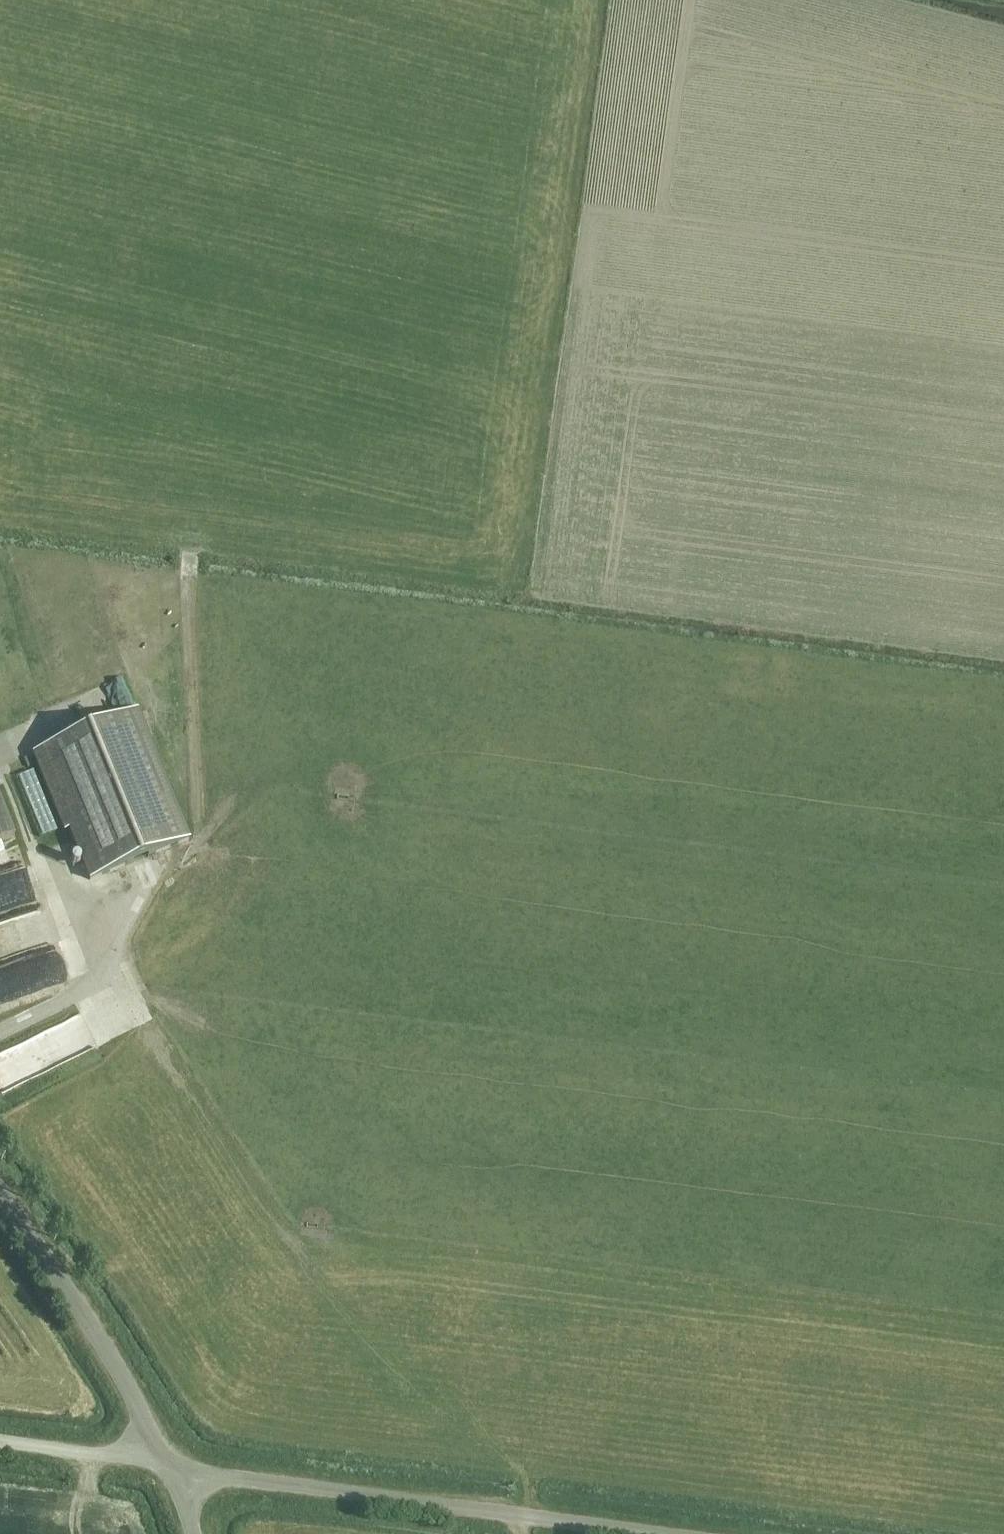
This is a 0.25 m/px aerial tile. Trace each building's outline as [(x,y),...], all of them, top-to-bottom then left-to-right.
[(89,880),(188,840),(136,712),(32,754),(64,831),(69,829),(89,880)] [(13,835),(0,800),(0,840),(13,835)] [(67,965),(57,937),(0,957),(0,989),(67,965)] [(0,1046),(0,1080),(26,1072),(16,1041),(0,1046)]
